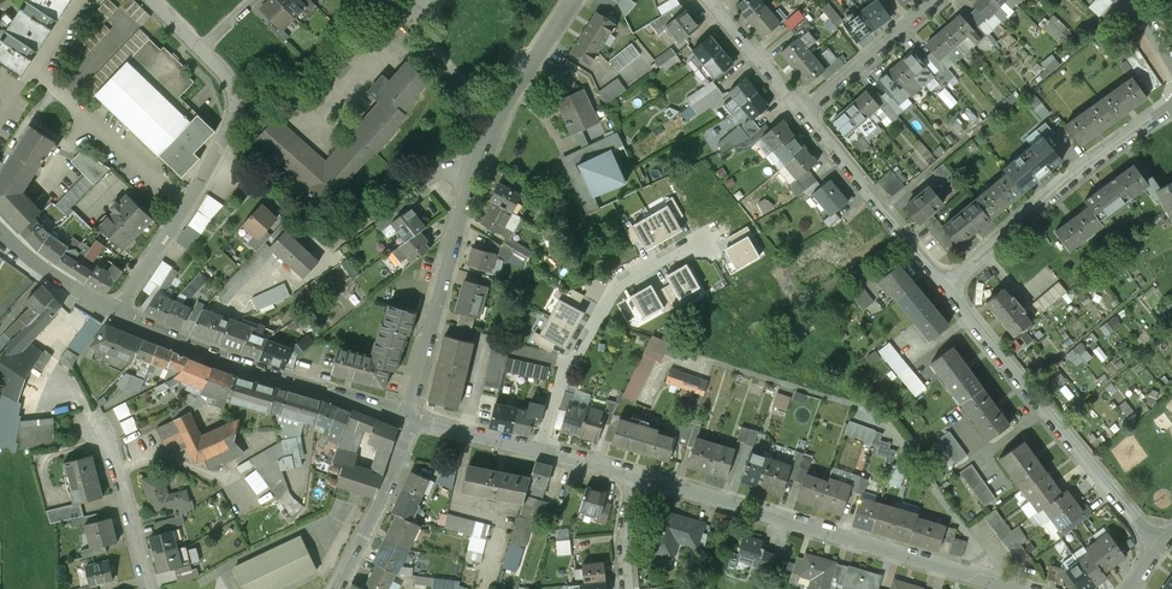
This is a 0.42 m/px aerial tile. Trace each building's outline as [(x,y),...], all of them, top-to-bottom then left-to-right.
[(0,49),(0,57),(22,71),(67,0),(31,0),(0,49)] [(109,0),(107,0),(94,14),(100,20),(104,23),(118,8),(109,0)] [(294,17),(277,0),(271,0),(262,9),(274,21),(282,29),(283,29),(294,17)] [(294,17),(306,6),(301,0),(277,0),(294,17)] [(306,6),(310,9),(315,4),(311,0),(301,0),(306,6)] [(601,16),(612,0),(596,0),(589,9),(596,14),(597,13),(601,16)] [(617,1),(633,33),(650,23),(654,21),(649,14),(641,19),(637,13),(634,3),(634,2),(630,0),(615,0),(617,1)] [(750,22),(767,7),(760,0),(744,0),(737,6),(750,22)] [(861,12),(874,30),(890,18),(878,0),(861,12)] [(993,13),(1002,21),(1007,16),(998,7),(990,0),(979,0),(974,5),(977,8),(988,18),(993,13)] [(659,34),(667,28),(666,26),(686,10),(681,4),(654,21),(650,23),(659,34)] [(772,14),(767,7),(750,22),(763,38),(787,18),(779,8),(772,14)] [(831,8),(825,13),(837,27),(843,22),(831,8)] [(984,21),(988,18),(977,8),(969,15),(984,33),(988,38),(994,33),(984,21)] [(1108,8),(1098,16),(1104,21),(1113,14),(1108,8)] [(689,14),(686,10),(666,26),(667,28),(679,43),(702,25),(692,12),(689,14)] [(874,30),(861,12),(844,24),(857,41),(874,30)] [(0,20),(0,30),(8,31),(15,22),(7,13),(0,20)] [(596,14),(572,52),(590,63),(614,24),(601,16),(597,13),(596,14)] [(785,23),(791,30),(801,21),(795,15),(785,23)] [(949,25),(961,40),(969,49),(980,39),(978,37),(972,30),(973,30),(964,19),(961,15),(949,25)] [(984,33),(969,15),(964,19),(973,30),(972,30),(978,37),(984,33)] [(798,38),(812,27),(804,18),(801,21),(791,30),(798,38)] [(282,29),(274,21),(269,26),(284,42),(290,36),(283,29),(282,29)] [(1047,21),(1042,27),(1059,43),(1065,37),(1047,21)] [(334,41),(342,33),(331,22),(322,30),(334,41)] [(937,35),(950,49),(961,40),(949,25),(937,35)] [(781,52),(794,68),(811,54),(807,50),(817,41),(810,33),(814,29),(812,27),(798,38),(781,52)] [(150,39),(140,29),(86,85),(96,95),(150,39)] [(950,49),(937,35),(926,45),(932,52),(938,60),(946,53),(954,62),(958,59),(950,49)] [(1104,35),(1095,42),(1102,51),(1111,44),(1104,35)] [(692,60),(699,68),(722,49),(710,36),(692,51),(697,56),(692,60)] [(150,39),(96,95),(159,155),(198,114),(180,97),(194,82),(183,71),(186,68),(164,46),(161,50),(150,39)] [(1132,42),(1120,50),(1148,92),(1160,85),(1132,42)] [(618,72),(640,55),(632,44),(610,61),(618,72)] [(671,47),(654,59),(660,66),(661,65),(676,54),(671,47)] [(734,63),(722,49),(699,68),(709,80),(713,77),(715,79),(734,63)] [(912,52),(901,62),(914,77),(925,67),(921,62),(912,52)] [(938,60),(932,52),(927,57),(949,82),(955,76),(945,65),(944,66),(938,60)] [(682,62),(676,54),(661,65),(666,73),(682,62)] [(816,61),(811,54),(794,68),(808,84),(820,74),(830,66),(822,56),(816,61)] [(949,82),(927,57),(921,62),(925,67),(933,75),(932,76),(942,88),(949,82)] [(564,58),(557,70),(569,77),(576,65),(564,58)] [(839,58),(830,66),(820,74),(826,81),(845,65),(839,58)] [(1055,58),(1044,67),(1050,73),(1060,64),(1055,58)] [(429,81),(408,61),(390,82),(384,76),(369,92),(380,102),(326,162),(273,115),(265,124),(268,127),(256,140),(311,189),(309,191),(325,206),(374,151),(376,153),(377,152),(376,151),(389,137),(390,137),(395,132),(392,129),(405,115),(406,115),(406,114),(404,112),(416,98),(417,98),(418,98),(415,95),(429,81)] [(902,86),(914,77),(901,62),(889,72),(902,86)] [(890,97),(902,86),(889,72),(878,82),(882,87),(890,97)] [(1132,77),(1098,101),(1113,121),(1146,98),(1132,77)] [(723,106),(731,114),(757,92),(746,78),(730,92),(734,97),(723,106)] [(618,79),(599,92),(605,105),(626,90),(618,79)] [(713,81),(689,97),(686,101),(690,106),(681,113),(687,121),(723,95),(713,81)] [(885,101),(890,97),(882,87),(877,92),(885,101)] [(584,89),(557,101),(567,124),(594,112),(584,89)] [(867,91),(855,101),(868,116),(879,107),(880,106),(871,96),(867,91)] [(769,106),(757,92),(731,114),(730,115),(738,125),(748,116),(753,120),(769,106)] [(885,101),(877,92),(871,96),(880,106),(879,107),(892,121),(898,116),(893,110),(885,101)] [(1011,93),(1002,101),(1008,108),(1017,100),(1011,93)] [(876,125),(868,116),(855,101),(844,111),(857,126),(864,135),(876,125)] [(1079,146),(1113,121),(1098,101),(1064,125),(1079,146)] [(893,110),(898,116),(905,111),(899,104),(893,110)] [(671,119),(679,112),(669,107),(664,112),(671,119)] [(845,136),(857,126),(844,111),(832,121),(845,136)] [(594,112),(567,124),(572,135),(575,133),(582,149),(564,157),(561,158),(587,214),(600,208),(594,197),(626,182),(612,150),(623,145),(618,132),(590,145),(583,130),(599,122),(594,112)] [(198,114),(159,155),(183,178),(201,158),(195,152),(216,131),(198,114)] [(722,151),(743,141),(748,139),(760,128),(753,120),(741,127),(740,125),(718,144),(722,151)] [(762,138),(773,151),(792,135),(786,127),(787,126),(782,120),(769,130),(761,137),(762,138)] [(1043,137),(1046,140),(1054,133),(1045,122),(1036,130),(1042,138),(1043,137)] [(761,137),(769,130),(765,125),(760,128),(748,139),(743,141),(749,149),(762,138),(761,137)] [(39,215),(43,211),(25,191),(57,142),(32,126),(0,176),(0,203),(6,209),(4,211),(22,231),(39,215)] [(961,127),(955,132),(959,137),(965,132),(961,127)] [(779,170),(784,165),(804,149),(805,148),(800,142),(799,143),(792,135),(773,151),(767,156),(779,170)] [(1042,138),(1003,170),(1006,174),(1022,193),(1062,160),(1046,140),(1043,137),(1042,138)] [(811,157),(804,149),(784,165),(796,179),(807,169),(817,162),(812,156),(811,157)] [(111,168),(84,151),(73,162),(85,175),(56,204),(65,214),(111,168)] [(943,164),(933,172),(942,183),(952,174),(943,164)] [(1134,166),(1117,178),(1132,197),(1146,187),(1148,185),(1145,181),(1134,166)] [(807,169),(796,179),(788,186),(797,197),(805,190),(817,180),(807,169)] [(891,171),(879,180),(892,196),(904,186),(891,171)] [(1006,174),(974,200),(991,219),(1022,193),(1006,174)] [(1151,177),(1145,181),(1148,185),(1146,187),(1154,199),(1159,196),(1156,191),(1159,189),(1151,177)] [(849,201),(830,178),(821,186),(811,194),(812,195),(819,203),(822,201),(826,206),(823,208),(830,216),(835,212),(849,201)] [(1099,221),(1132,197),(1117,178),(1084,202),(1088,207),(1099,221)] [(821,186),(817,180),(805,190),(810,197),(812,195),(811,194),(821,186)] [(1156,191),(1159,196),(1166,211),(1171,207),(1171,182),(1159,189),(1156,191)] [(494,202),(513,212),(522,195),(500,183),(490,200),(494,202)] [(943,204),(929,187),(906,206),(920,223),(922,221),(932,213),(943,204)] [(152,217),(127,193),(118,203),(117,202),(111,208),(114,211),(100,227),(124,250),(138,235),(138,231),(152,217)] [(198,211),(211,219),(224,205),(208,195),(198,211)] [(668,205),(676,220),(683,216),(672,197),(665,201),(668,205)] [(959,245),(991,219),(974,200),(943,226),(958,244),(959,245)] [(513,212),(494,202),(482,224),(506,237),(509,239),(510,238),(513,232),(505,228),(513,212)] [(256,235),(259,238),(266,230),(277,219),(261,204),(244,224),(256,235)] [(542,205),(532,223),(545,230),(551,219),(542,205)] [(668,205),(650,215),(664,241),(682,230),(676,220),(668,205)] [(1099,221),(1088,207),(1054,232),(1068,252),(1102,226),(1099,221)] [(376,223),(383,231),(401,216),(396,209),(376,223)] [(425,228),(410,209),(401,216),(383,231),(390,239),(397,233),(404,243),(420,232),(419,232),(425,228)] [(211,219),(198,211),(184,231),(184,230),(176,241),(189,249),(201,233),(211,219)] [(829,227),(840,218),(835,212),(830,216),(824,221),(829,227)] [(958,244),(943,226),(932,213),(922,221),(948,253),(958,244)] [(27,238),(45,220),(39,215),(22,231),(21,232),(27,238)] [(664,241),(650,215),(632,225),(640,240),(646,251),(664,241)] [(45,220),(27,238),(39,251),(40,248),(50,234),(45,229),(48,224),(45,220)] [(633,245),(640,240),(632,225),(630,222),(623,225),(633,245)] [(271,247),(287,231),(280,225),(272,235),(265,242),(271,248),(271,247)] [(747,226),(729,237),(733,244),(748,236),(749,238),(753,236),(747,226)] [(249,243),(257,251),(265,242),(272,235),(266,230),(259,238),(256,235),(249,243)] [(287,231),(271,247),(304,278),(320,262),(304,247),(287,231)] [(399,246),(413,262),(432,247),(420,232),(404,243),(399,246)] [(57,264),(67,250),(68,247),(50,234),(40,248),(46,252),(44,255),(57,264)] [(82,241),(76,249),(80,252),(85,256),(97,240),(90,235),(83,242),(82,241)] [(72,236),(69,243),(78,247),(80,240),(72,236)] [(737,270),(760,256),(749,238),(748,236),(733,244),(725,249),(737,270)] [(506,237),(501,245),(514,253),(527,261),(533,251),(510,238),(509,239),(506,237)] [(490,239),(487,251),(496,253),(499,254),(498,255),(509,262),(514,253),(501,245),(490,239)] [(97,240),(85,256),(84,258),(88,261),(89,259),(93,262),(99,253),(103,257),(108,248),(97,240)] [(217,294),(227,303),(274,251),(271,248),(265,242),(257,251),(217,294)] [(468,265),(492,271),(496,253),(487,251),(473,247),(468,265)] [(86,282),(92,272),(74,260),(80,252),(76,249),(67,250),(57,264),(86,282)] [(174,268),(164,260),(144,290),(151,294),(157,286),(161,289),(165,291),(177,272),(173,268),(174,268)] [(687,264),(666,276),(670,284),(679,299),(682,297),(700,287),(687,264)] [(92,272),(86,282),(106,294),(123,271),(114,265),(108,273),(96,266),(92,272)] [(879,280),(896,300),(915,284),(898,265),(879,280)] [(980,277),(985,283),(992,276),(988,271),(980,277)] [(174,301),(171,308),(165,322),(181,329),(190,308),(183,305),(187,296),(190,298),(208,279),(200,272),(179,294),(174,301)] [(481,276),(479,284),(488,287),(488,288),(494,290),(497,280),(481,276)] [(479,284),(465,280),(456,311),(461,313),(475,317),(479,318),(488,288),(488,287),(479,284)] [(1058,282),(1030,304),(1040,315),(1067,293),(1058,282)] [(285,284),(252,299),(258,311),(291,296),(285,284)] [(656,293),(651,284),(630,296),(643,320),(661,309),(664,307),(656,293)] [(679,299),(670,284),(663,288),(674,307),(684,301),(682,297),(679,299)] [(948,324),(915,284),(896,300),(929,340),(948,324)] [(63,306),(42,285),(26,301),(31,307),(20,318),(28,325),(29,324),(38,333),(54,316),(54,315),(63,306)] [(849,291),(864,309),(874,301),(861,285),(849,291)] [(139,310),(165,322),(171,308),(166,306),(173,292),(168,290),(166,295),(159,292),(161,289),(157,286),(151,294),(139,310)] [(663,288),(656,293),(664,307),(661,309),(664,313),(674,307),(663,288)] [(559,299),(577,309),(585,295),(573,289),(563,293),(559,289),(555,297),(559,299)] [(1002,289),(986,303),(991,310),(993,309),(999,316),(997,317),(1001,323),(1003,322),(1008,328),(1007,330),(1013,337),(1030,323),(1023,313),(1025,312),(1013,297),(1010,299),(1002,289)] [(585,313),(577,309),(559,299),(549,317),(575,330),(585,313)] [(196,322),(201,311),(206,306),(198,302),(189,319),(196,322)] [(416,312),(389,305),(384,323),(382,322),(377,342),(375,341),(371,355),(339,347),(332,374),(386,388),(390,370),(397,371),(403,350),(408,334),(410,335),(416,312)] [(191,333),(222,345),(231,322),(224,320),(224,317),(209,311),(208,314),(201,311),(196,322),(191,333)] [(313,313),(297,325),(302,331),(311,325),(310,323),(318,318),(313,313)] [(475,317),(461,313),(457,326),(471,330),(475,317)] [(844,324),(839,316),(829,322),(842,341),(848,336),(841,325),(844,324)] [(102,323),(92,317),(60,361),(73,370),(74,369),(73,367),(74,363),(79,356),(92,338),(102,323)] [(549,317),(540,335),(554,343),(565,349),(575,330),(549,317)] [(18,401),(28,377),(35,367),(41,358),(24,347),(38,333),(29,324),(28,325),(20,318),(1,338),(4,341),(8,337),(12,340),(1,353),(0,356),(0,390),(18,401)] [(235,321),(231,322),(222,345),(242,352),(252,328),(235,321)] [(136,356),(143,340),(106,324),(91,346),(96,348),(132,363),(136,356)] [(259,359),(266,342),(266,340),(276,333),(274,332),(259,325),(257,330),(252,328),(242,352),(259,359)] [(554,343),(540,335),(535,332),(531,340),(550,350),(554,343)] [(652,335),(623,395),(635,402),(656,359),(660,361),(664,354),(677,360),(682,349),(652,335)] [(445,336),(436,371),(465,377),(473,342),(445,336)] [(485,386),(499,389),(510,341),(496,337),(485,386)] [(298,345),(293,351),(297,357),(312,345),(307,338),(298,345)] [(152,362),(158,346),(143,340),(136,356),(152,362)] [(1077,367),(1092,354),(1081,341),(1066,353),(1077,367)] [(266,342),(259,359),(284,368),(290,351),(266,342)] [(879,352),(916,397),(926,389),(889,343),(879,352)] [(96,348),(91,346),(85,356),(91,359),(96,348)] [(166,366),(172,351),(158,346),(152,362),(151,363),(157,365),(165,368),(166,366)] [(930,363),(960,403),(983,387),(953,346),(930,363)] [(46,350),(41,358),(35,367),(43,372),(54,356),(46,350)] [(172,351),(166,366),(170,368),(181,372),(189,358),(172,351)] [(293,351),(290,351),(284,368),(293,370),(297,357),(293,351)] [(189,358),(181,372),(175,377),(168,381),(166,382),(170,387),(172,389),(181,384),(182,380),(188,382),(186,389),(194,392),(196,385),(205,389),(212,368),(189,358)] [(549,367),(508,358),(505,372),(546,381),(549,367)] [(157,365),(151,363),(147,373),(146,377),(153,380),(155,374),(154,374),(157,365)] [(165,379),(168,381),(175,377),(181,372),(170,368),(165,379)] [(212,368),(205,389),(200,393),(208,395),(213,397),(211,405),(224,409),(227,401),(236,376),(212,368)] [(707,382),(671,369),(667,383),(702,395),(707,382)] [(140,392),(146,377),(147,373),(139,370),(137,377),(133,376),(126,374),(116,384),(123,391),(128,387),(140,392)] [(458,408),(465,377),(436,371),(429,401),(458,408)] [(270,411),(277,388),(236,376),(227,401),(270,414),(270,411)] [(170,387),(166,382),(145,393),(147,398),(170,387)] [(1010,424),(983,387),(960,403),(988,440),(1010,424)] [(317,423),(323,402),(277,388),(270,411),(276,412),(306,421),(317,424),(317,423)] [(18,401),(0,390),(0,448),(15,453),(15,449),(18,422),(20,401),(18,401)] [(560,409),(567,411),(570,403),(573,393),(565,391),(560,409)] [(156,429),(170,456),(187,447),(195,463),(204,459),(207,466),(219,469),(221,461),(243,451),(234,440),(239,421),(202,437),(190,414),(197,409),(206,400),(208,395),(200,393),(195,398),(190,404),(178,410),(171,413),(174,420),(156,429)] [(777,393),(773,406),(786,410),(791,397),(777,393)] [(175,405),(178,410),(190,404),(195,398),(189,394),(183,400),(175,405)] [(97,402),(100,407),(107,402),(104,396),(97,402)] [(606,412),(603,422),(610,425),(614,414),(619,403),(608,400),(604,411),(606,412)] [(126,402),(114,407),(128,434),(139,428),(126,402)] [(327,439),(340,408),(323,402),(317,423),(327,427),(322,437),(327,439)] [(528,411),(518,409),(513,432),(530,435),(532,426),(539,428),(544,405),(530,402),(528,411)] [(561,431),(579,436),(587,408),(570,403),(567,411),(561,431)] [(490,427),(513,432),(518,409),(495,404),(490,427)] [(588,406),(587,408),(579,436),(597,441),(603,422),(606,412),(604,411),(588,406)] [(340,408),(327,439),(339,445),(346,427),(351,413),(340,408)] [(352,410),(351,413),(346,427),(355,431),(357,426),(364,429),(368,417),(352,410)] [(306,421),(276,412),(282,440),(301,436),(306,421)] [(372,432),(376,420),(368,417),(364,429),(372,432)] [(612,444),(651,455),(658,431),(659,428),(620,417),(617,427),(612,442),(612,444)] [(54,418),(18,422),(15,449),(56,445),(54,418)] [(382,447),(392,451),(399,429),(376,420),(372,432),(368,442),(382,447)] [(676,437),(658,431),(651,455),(670,461),(675,443),(687,445),(694,425),(680,421),(676,437)] [(845,434),(872,443),(876,431),(876,430),(849,421),(845,434)] [(700,428),(694,425),(687,445),(693,448),(696,441),(700,428)] [(605,439),(612,442),(617,427),(610,426),(605,439)] [(741,427),(736,441),(746,444),(751,430),(741,427)] [(751,430),(746,444),(754,446),(759,433),(751,430)] [(883,434),(876,431),(872,443),(871,445),(878,447),(876,454),(886,457),(885,462),(892,464),(896,451),(889,449),(891,444),(880,440),(883,434)] [(956,464),(968,456),(950,431),(938,440),(956,464)] [(283,506),(292,498),(287,492),(288,491),(281,471),(302,466),(296,438),(282,440),(249,460),(256,469),(258,472),(269,487),(283,506)] [(687,466),(707,472),(715,447),(696,441),(693,448),(687,466)] [(1021,490),(1023,489),(1046,472),(1023,441),(999,458),(1021,490)] [(716,444),(715,447),(707,472),(726,478),(735,449),(716,444)] [(337,485),(375,497),(392,451),(382,447),(373,472),(353,466),(357,455),(337,450),(337,452),(333,462),(344,465),(337,485)] [(741,481),(761,488),(771,459),(751,453),(741,481)] [(92,455),(64,463),(75,503),(75,504),(81,503),(103,497),(92,455)] [(795,457),(792,466),(788,478),(794,480),(801,460),(795,457)] [(792,466),(771,459),(761,488),(782,495),(788,478),(792,466)] [(253,466),(249,460),(237,467),(241,473),(253,466)] [(810,463),(801,460),(794,480),(803,483),(806,474),(807,474),(810,463)] [(553,466),(536,462),(531,477),(529,483),(545,489),(553,466)] [(960,472),(985,507),(996,499),(972,464),(960,472)] [(500,471),(468,465),(463,493),(522,504),(529,483),(531,477),(500,471)] [(892,465),(888,479),(895,481),(893,485),(900,487),(906,469),(892,465)] [(258,472),(256,469),(245,478),(258,495),(269,487),(258,472)] [(443,469),(437,483),(452,490),(456,472),(443,469)] [(412,471),(405,487),(421,495),(429,479),(412,471)] [(1023,489),(1030,500),(1054,483),(1046,472),(1023,489)] [(854,473),(849,485),(848,489),(850,489),(856,492),(861,476),(854,473)] [(143,479),(152,512),(179,505),(190,502),(190,501),(187,490),(169,495),(163,474),(143,479)] [(797,498),(819,506),(827,482),(807,474),(806,474),(803,483),(797,498)] [(861,476),(856,492),(863,494),(869,479),(861,476)] [(829,478),(827,482),(819,506),(842,514),(850,489),(848,489),(849,485),(829,478)] [(541,501),(545,489),(529,483),(522,504),(523,504),(510,544),(524,548),(534,520),(543,523),(549,504),(541,501)] [(1062,494),(1054,483),(1030,500),(1038,511),(1043,507),(1062,494)] [(410,521),(421,495),(405,487),(393,512),(398,514),(410,521)] [(606,493),(586,487),(580,510),(598,515),(599,516),(603,502),(606,493)] [(1067,490),(1062,494),(1043,507),(1051,518),(1075,501),(1067,490)] [(305,508),(292,498),(283,506),(295,521),(305,508)] [(853,525),(872,530),(880,504),(861,498),(853,525)] [(179,505),(182,515),(195,507),(193,500),(190,501),(190,502),(179,505)] [(1075,501),(1051,518),(1059,529),(1060,530),(1088,508),(1086,505),(1082,505),(1079,507),(1075,501)] [(611,505),(603,502),(599,516),(598,515),(597,520),(606,523),(611,505)] [(84,516),(81,503),(75,504),(75,503),(47,511),(50,524),(84,516)] [(872,530),(891,536),(899,509),(880,504),(872,530)] [(1092,514),(1088,508),(1060,530),(1059,529),(1057,531),(1061,537),(1092,514)] [(891,536),(910,542),(917,519),(918,515),(899,509),(891,536)] [(984,517),(1014,557),(1025,550),(995,509),(984,517)] [(650,551),(669,556),(674,540),(697,546),(704,524),(661,511),(650,551)] [(441,512),(439,523),(445,524),(447,513),(441,512)] [(87,524),(100,521),(98,514),(72,520),(74,527),(87,524)] [(385,539),(408,551),(420,526),(410,521),(398,514),(385,539)] [(490,525),(447,514),(445,528),(471,535),(466,558),(480,562),(490,525)] [(180,516),(154,522),(157,531),(184,524),(182,515),(180,516)] [(100,521),(87,524),(92,547),(92,549),(106,545),(118,543),(112,518),(100,521)] [(945,528),(917,519),(910,542),(938,550),(945,528)] [(956,530),(949,528),(945,540),(953,542),(954,538),(956,530)] [(150,536),(155,554),(177,549),(172,531),(150,536)] [(1097,541),(1114,564),(1125,556),(1108,533),(1097,541)] [(235,567),(245,588),(277,588),(318,570),(301,536),(235,567)] [(744,536),(737,559),(770,569),(774,555),(759,551),(762,541),(744,536)] [(954,538),(953,542),(949,554),(962,558),(967,541),(954,538)] [(377,564),(397,573),(408,551),(385,539),(374,562),(377,564)] [(571,540),(556,541),(558,555),(572,554),(571,540)] [(1114,564),(1097,541),(1086,549),(1089,554),(1103,572),(1114,564)] [(107,552),(106,545),(92,549),(92,547),(81,550),(83,558),(107,552)] [(155,554),(160,572),(174,568),(178,583),(196,578),(199,576),(197,569),(192,570),(191,564),(181,566),(177,549),(155,554)] [(836,563),(806,554),(805,560),(800,575),(799,576),(813,580),(810,588),(828,588),(836,563)] [(1089,554),(1078,562),(1095,585),(1106,577),(1103,572),(1089,554)] [(800,575),(805,560),(797,557),(792,573),(800,575)] [(109,561),(87,566),(91,585),(91,586),(96,584),(113,580),(109,561)] [(604,562),(582,565),(582,569),(583,579),(584,584),(606,582),(604,562)] [(1095,585),(1078,562),(1067,570),(1076,582),(1081,588),(1090,588),(1095,585)] [(1076,582),(1067,570),(1062,563),(1061,568),(1059,574),(1069,588),(1076,582)] [(329,564),(318,584),(325,588),(337,565),(329,564)] [(377,564),(364,588),(389,588),(397,573),(377,564)] [(844,586),(850,567),(843,565),(837,584),(844,586)] [(1057,582),(1059,574),(1061,568),(1050,565),(1046,579),(1057,582)] [(850,567),(844,586),(855,588),(877,588),(880,576),(850,567)] [(583,579),(582,569),(575,570),(576,580),(583,579)] [(1170,577),(1162,588),(1171,588),(1171,579),(1170,577)] [(414,578),(413,586),(432,588),(431,588),(459,588),(460,582),(414,578)] [(894,580),(891,588),(922,588),(894,580)]
